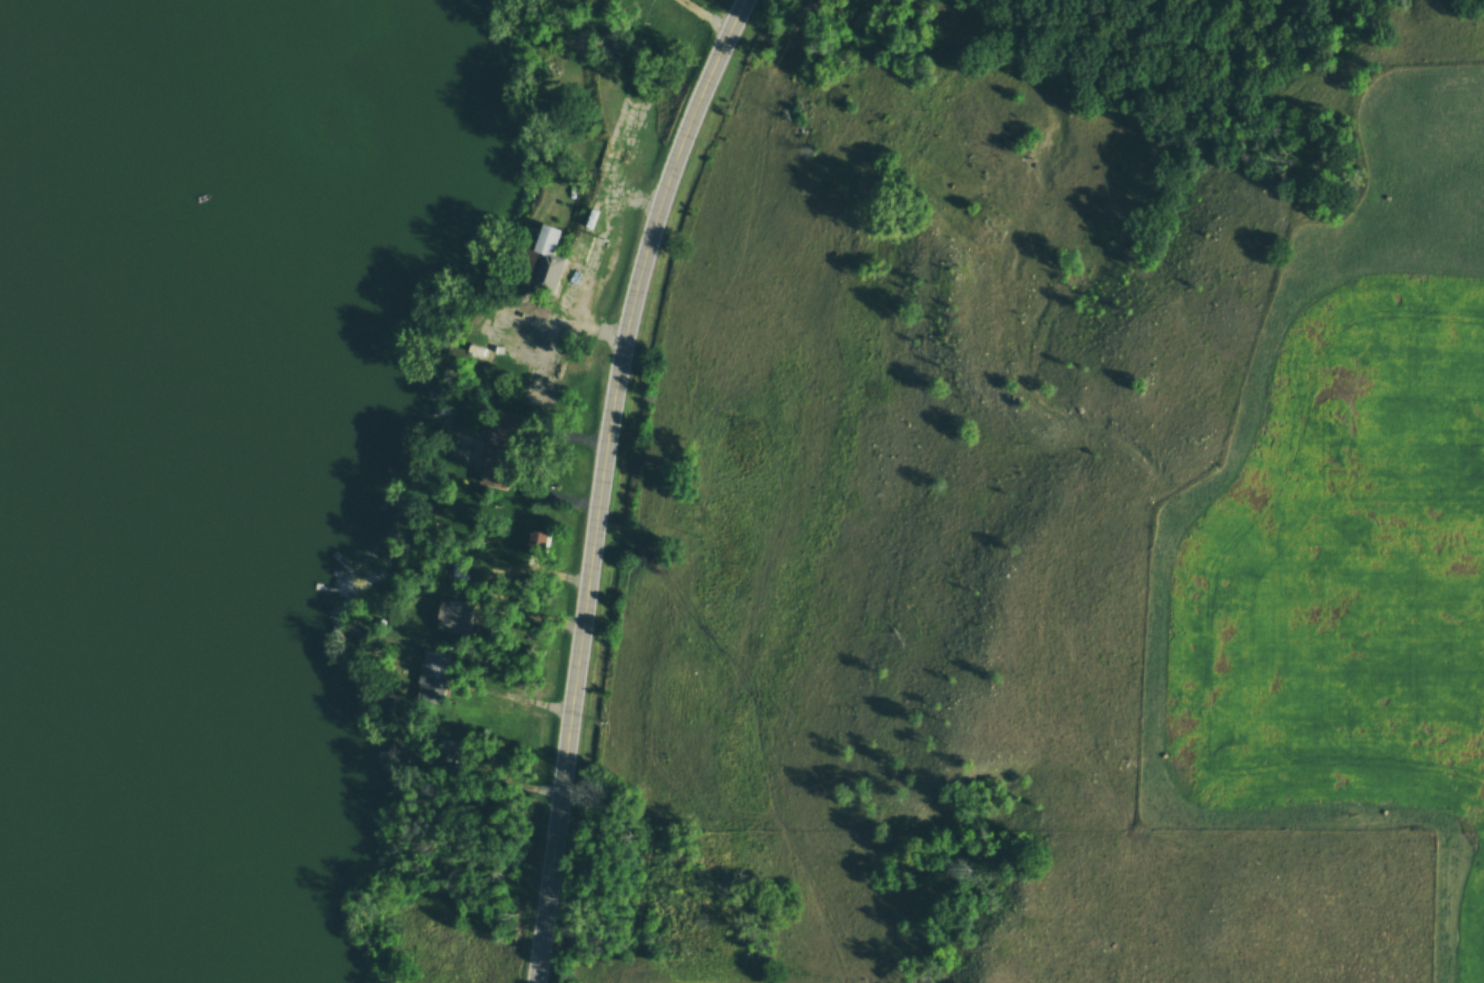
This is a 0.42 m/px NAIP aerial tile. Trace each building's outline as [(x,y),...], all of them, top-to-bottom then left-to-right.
[(563,259),(551,255),(559,230),(538,223),(520,284),(552,294),(563,259)] [(501,438),(512,438),(512,425),(501,425),(501,438)] [(544,557),(547,534),(527,530),(524,554),(544,557)] [(449,655),(423,650),(417,685),(443,689),(449,655)] [(462,741),(446,741),(446,765),(462,765),(462,741)]
